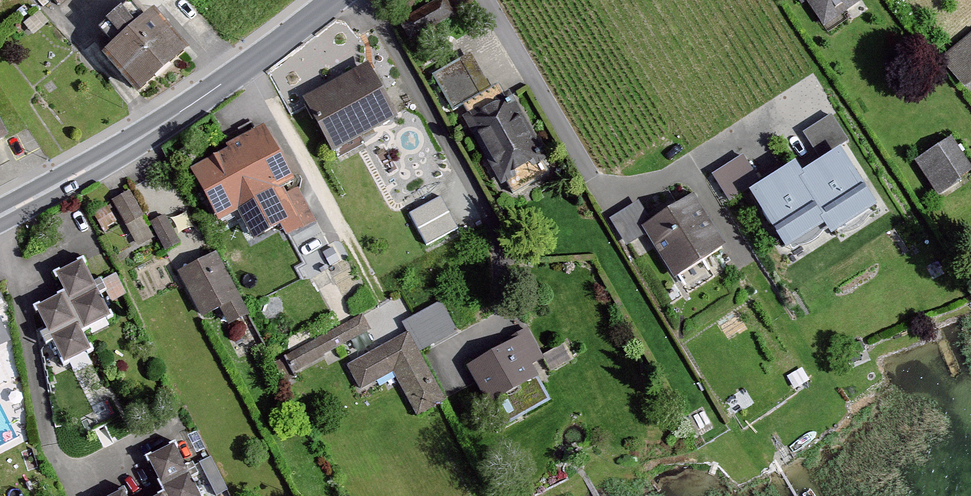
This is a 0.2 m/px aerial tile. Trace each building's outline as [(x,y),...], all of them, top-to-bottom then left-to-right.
[(820,29),(858,5),(855,0),(801,0),(820,29)] [(145,12),(91,56),(127,99),(180,55),(145,12)] [(937,58),(960,90),(970,82),(970,33),(937,58)] [(469,49),(430,70),(450,107),(489,86),(469,49)] [(390,121),(362,67),(296,101),(324,156),(390,121)] [(506,95),(459,120),(495,189),(543,164),(506,95)] [(829,105),(794,126),(815,160),(834,148),(849,139),(829,105)] [(260,130),(183,172),(211,224),(230,214),(246,243),(270,230),(276,241),(299,229),(278,191),(290,185),(260,130)] [(947,139),(910,163),(932,197),(969,173),(947,139)] [(868,204),(834,148),(815,160),(791,175),(825,230),(868,204)] [(736,149),(705,168),(722,196),(742,191),(756,182),(736,149)] [(756,182),(742,191),(777,249),(820,224),(791,175),(785,165),(756,182)] [(128,187),(107,197),(127,241),(148,231),(157,252),(178,242),(163,211),(143,221),(128,187)] [(409,211),(428,246),(461,228),(442,193),(409,211)] [(635,229),(650,220),(635,197),(605,215),(620,238),(635,229)] [(650,220),(635,229),(667,282),(719,251),(686,198),(650,220)] [(212,254),(172,273),(196,321),(215,312),(223,327),(242,318),(212,254)] [(82,265),(57,278),(65,295),(36,309),(64,366),(90,353),(80,332),(108,318),(82,265)] [(437,296),(398,319),(418,352),(457,329),(437,296)] [(10,345),(0,326),(0,350),(10,345)] [(441,403),(401,336),(343,367),(356,393),(389,377),(410,418),(441,403)] [(513,343),(462,366),(481,399),(530,373),(513,343)] [(137,451),(156,493),(157,495),(197,495),(170,437),(137,451)] [(229,489),(213,453),(187,465),(201,495),(214,495),(229,489)]
